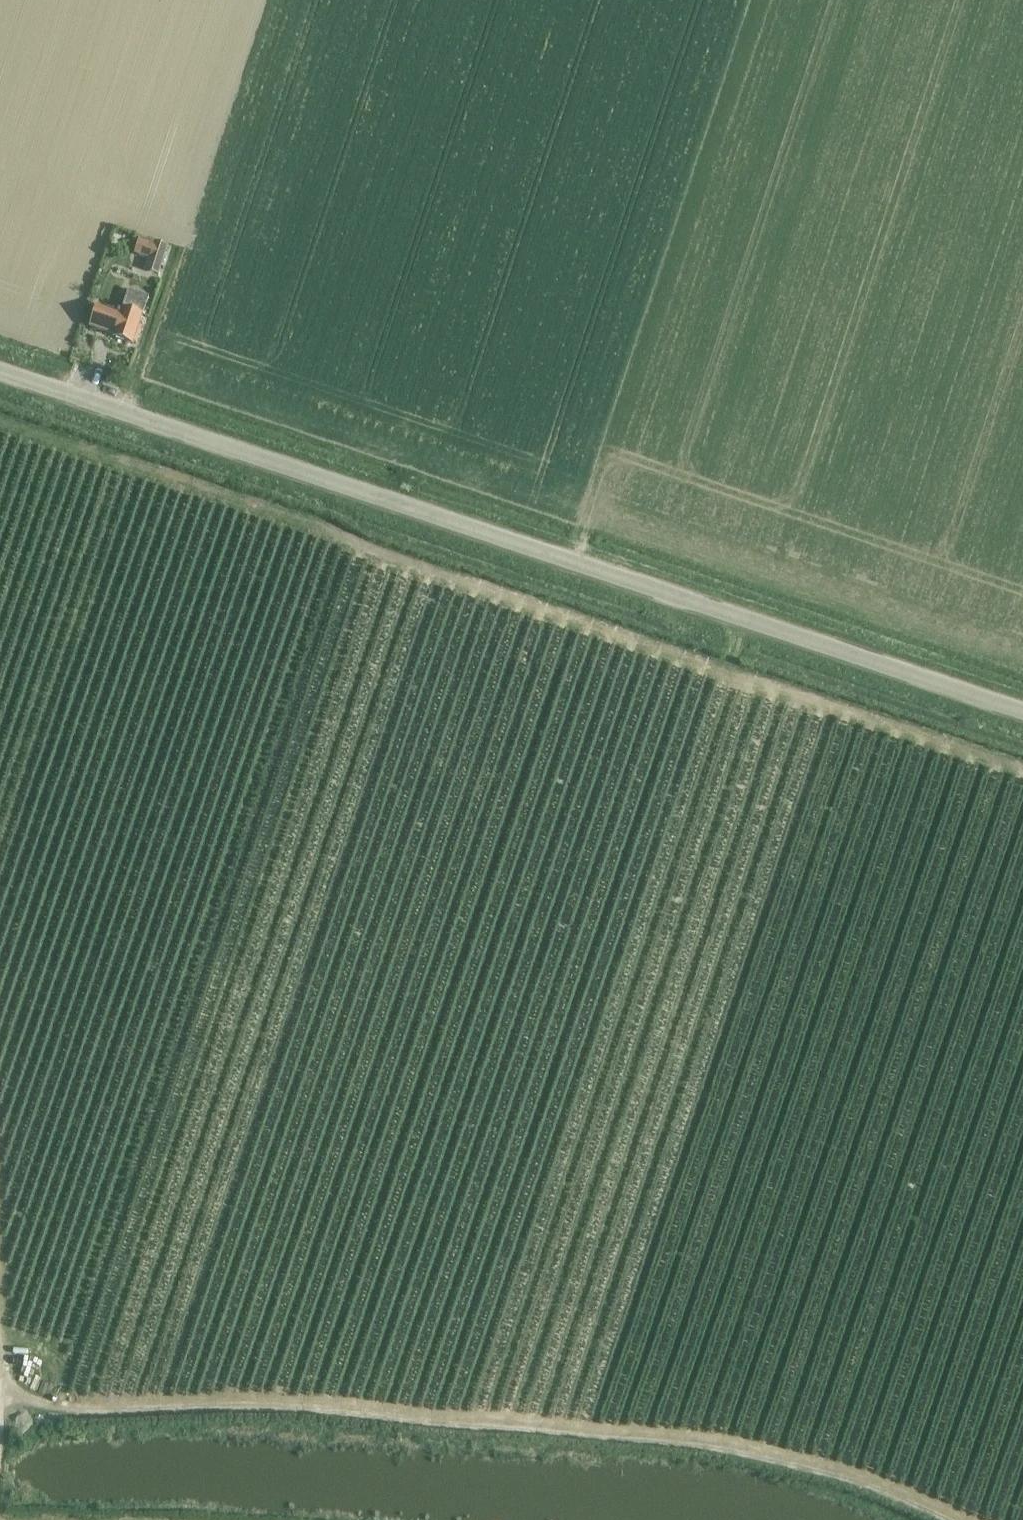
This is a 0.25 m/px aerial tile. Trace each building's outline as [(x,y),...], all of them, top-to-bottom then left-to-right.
[(153,246),(144,243),(139,257),(148,260),(144,272),(159,277),(168,248),(154,243),(153,246)] [(97,307),(90,329),(113,336),(112,338),(133,345),(148,298),(128,291),(120,315),(97,307)]
